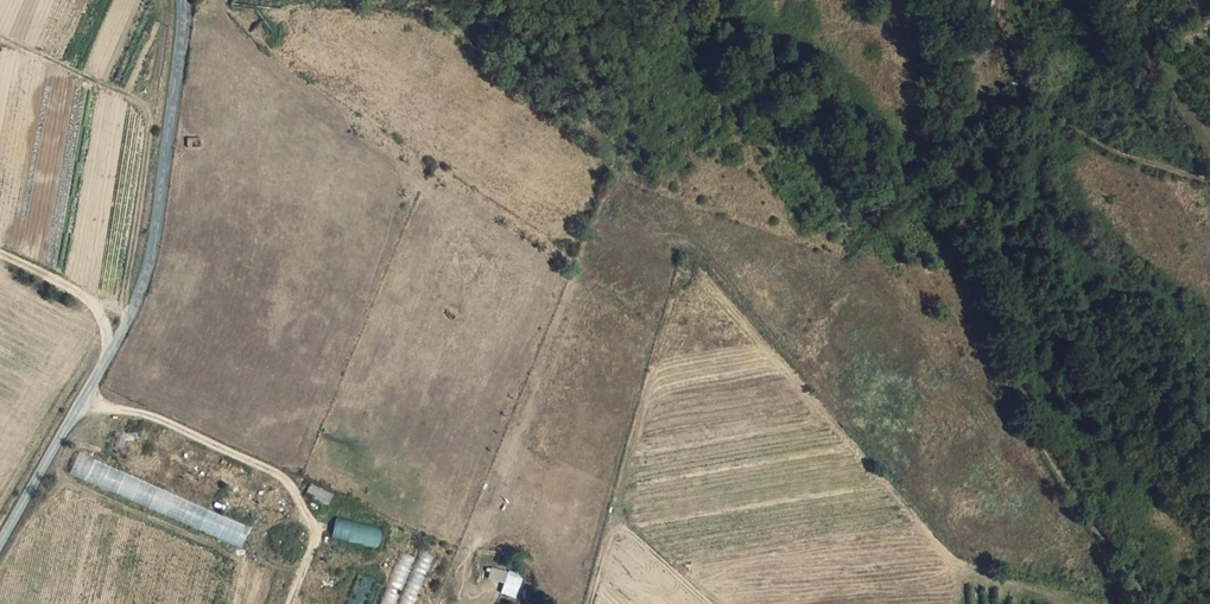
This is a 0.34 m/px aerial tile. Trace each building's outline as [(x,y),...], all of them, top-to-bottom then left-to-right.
[(249,527),(79,454),(71,471),(242,546),(249,527)] [(336,495),(310,484),(304,492),(314,497),(313,500),(330,507),(336,495)] [(377,549),(382,528),(334,517),(330,538),(377,549)] [(421,551),(400,603),(414,603),(433,555),(421,551)] [(414,557),(401,552),(381,603),(396,603),(414,557)] [(509,571),(492,567),(488,578),(504,583),(501,594),(515,597),(523,573),(510,570),(509,571)]
